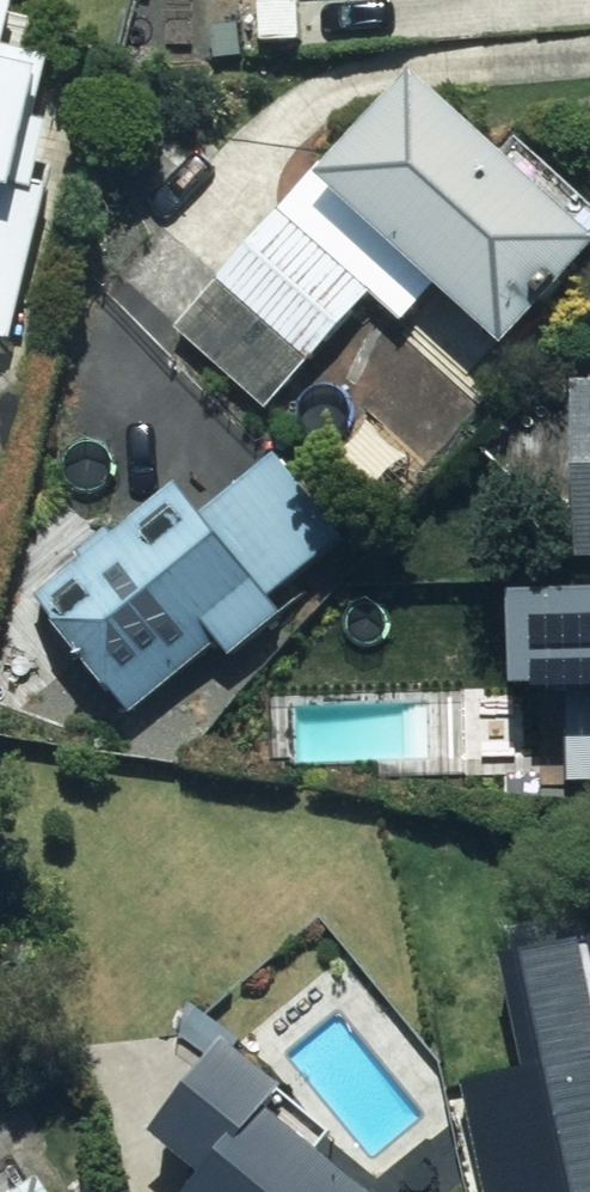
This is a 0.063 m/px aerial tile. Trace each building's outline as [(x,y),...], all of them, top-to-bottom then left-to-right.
[(23,345),(48,193),(37,191),(47,130),(25,126),(35,61),(0,55),(8,4),(0,3),(0,326),(23,345)] [(120,269),(272,413),(377,302),(405,328),(433,297),(499,360),(589,263),(589,212),(530,156),(513,174),(416,82),(288,218),(225,158),(120,269)] [(570,564),(589,564),(589,398),(571,398),(570,564)] [(200,513),(178,486),(35,602),(129,718),(211,651),(227,671),(289,621),(277,606),(345,550),(269,457),(200,513)] [(507,601),(506,700),(589,701),(589,602),(507,601)] [(508,996),(526,1078),(459,1092),(480,1191),(589,1191),(589,932),(517,948),(526,992),(508,996)] [(227,1053),(156,1145),(206,1184),(199,1191),(364,1191),(322,1160),(338,1139),(227,1053)]
